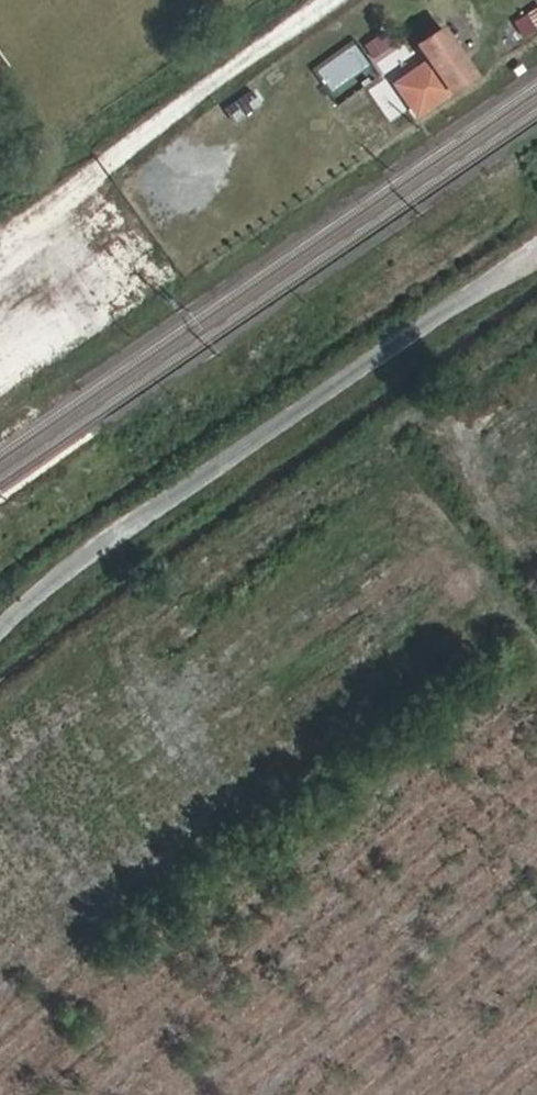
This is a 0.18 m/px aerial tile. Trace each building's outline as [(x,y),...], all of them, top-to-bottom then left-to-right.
[(457,18),(430,35),(440,50),(463,85),(490,67),(457,18)] [(425,110),(463,85),(440,50),(402,75),(425,110)]
